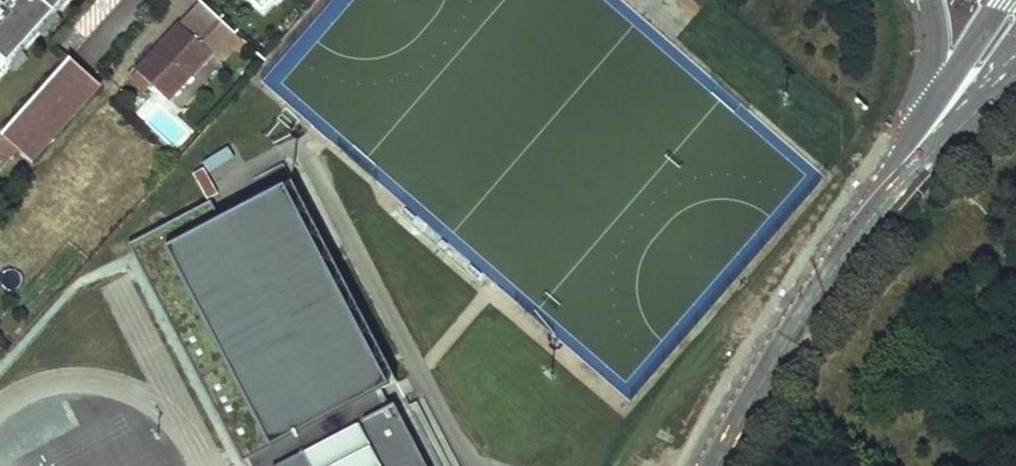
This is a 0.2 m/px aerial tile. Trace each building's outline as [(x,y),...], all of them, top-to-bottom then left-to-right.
[(21,70),(19,68),(29,56),(31,58),(51,35),(49,33),(62,17),(64,18),(80,0),(0,0),(0,95),(21,70)] [(264,12),(273,0),(250,0),(264,12)] [(235,34),(205,7),(185,30),(182,27),(139,74),(172,104),(214,57),(221,64),(242,40),(235,34)] [(66,65),(0,138),(0,145),(32,174),(102,97),(66,65)] [(209,172),(236,163),(231,150),(204,159),(209,172)] [(130,240),(246,465),(426,465),(393,402),(384,407),(374,390),(396,379),(294,178),(221,215),(212,198),(130,240)]
